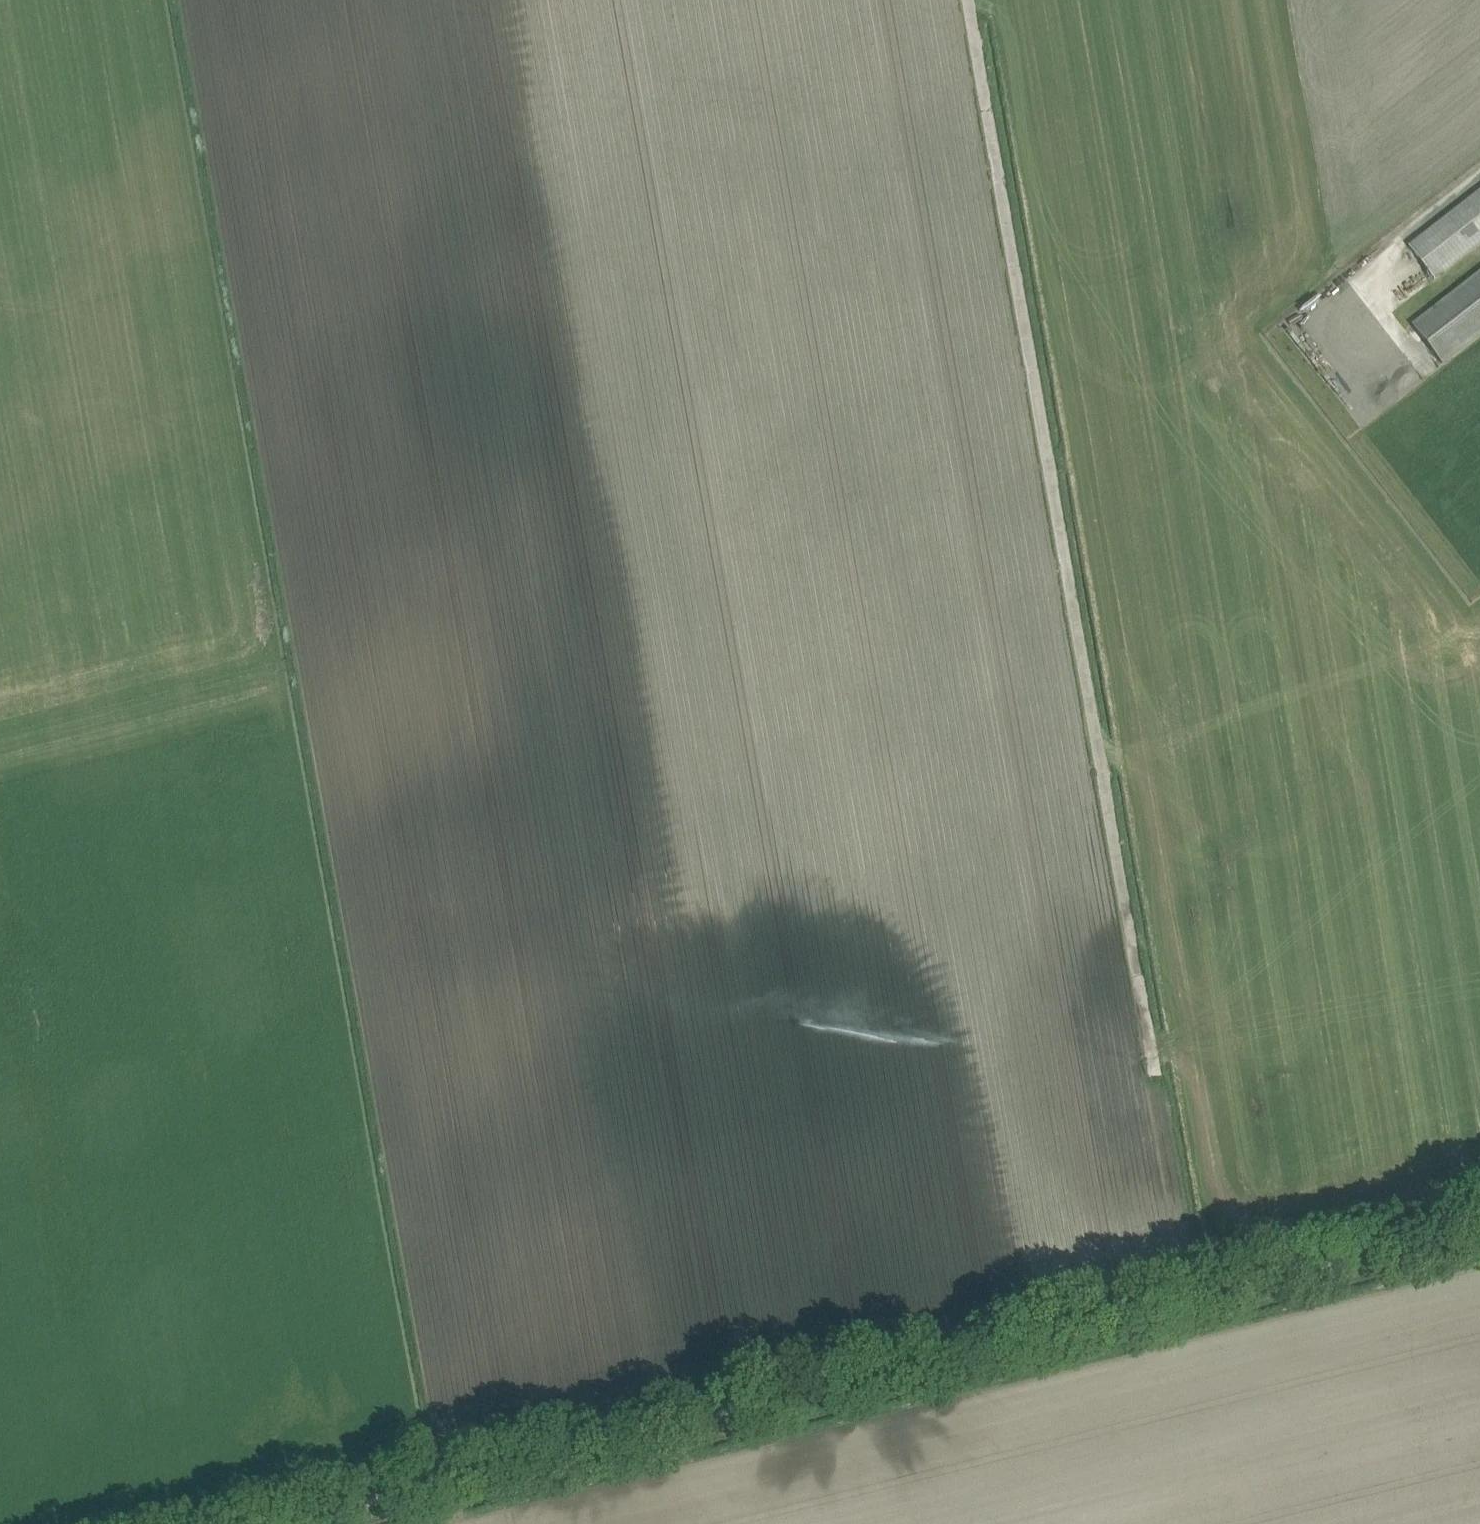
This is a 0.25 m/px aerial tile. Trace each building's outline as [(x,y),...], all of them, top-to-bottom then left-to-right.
[(1409,247),(1435,280),(1479,245),(1479,191),(1409,247)] [(1412,325),(1443,366),(1454,358),(1479,338),(1479,273),(1412,325)]
